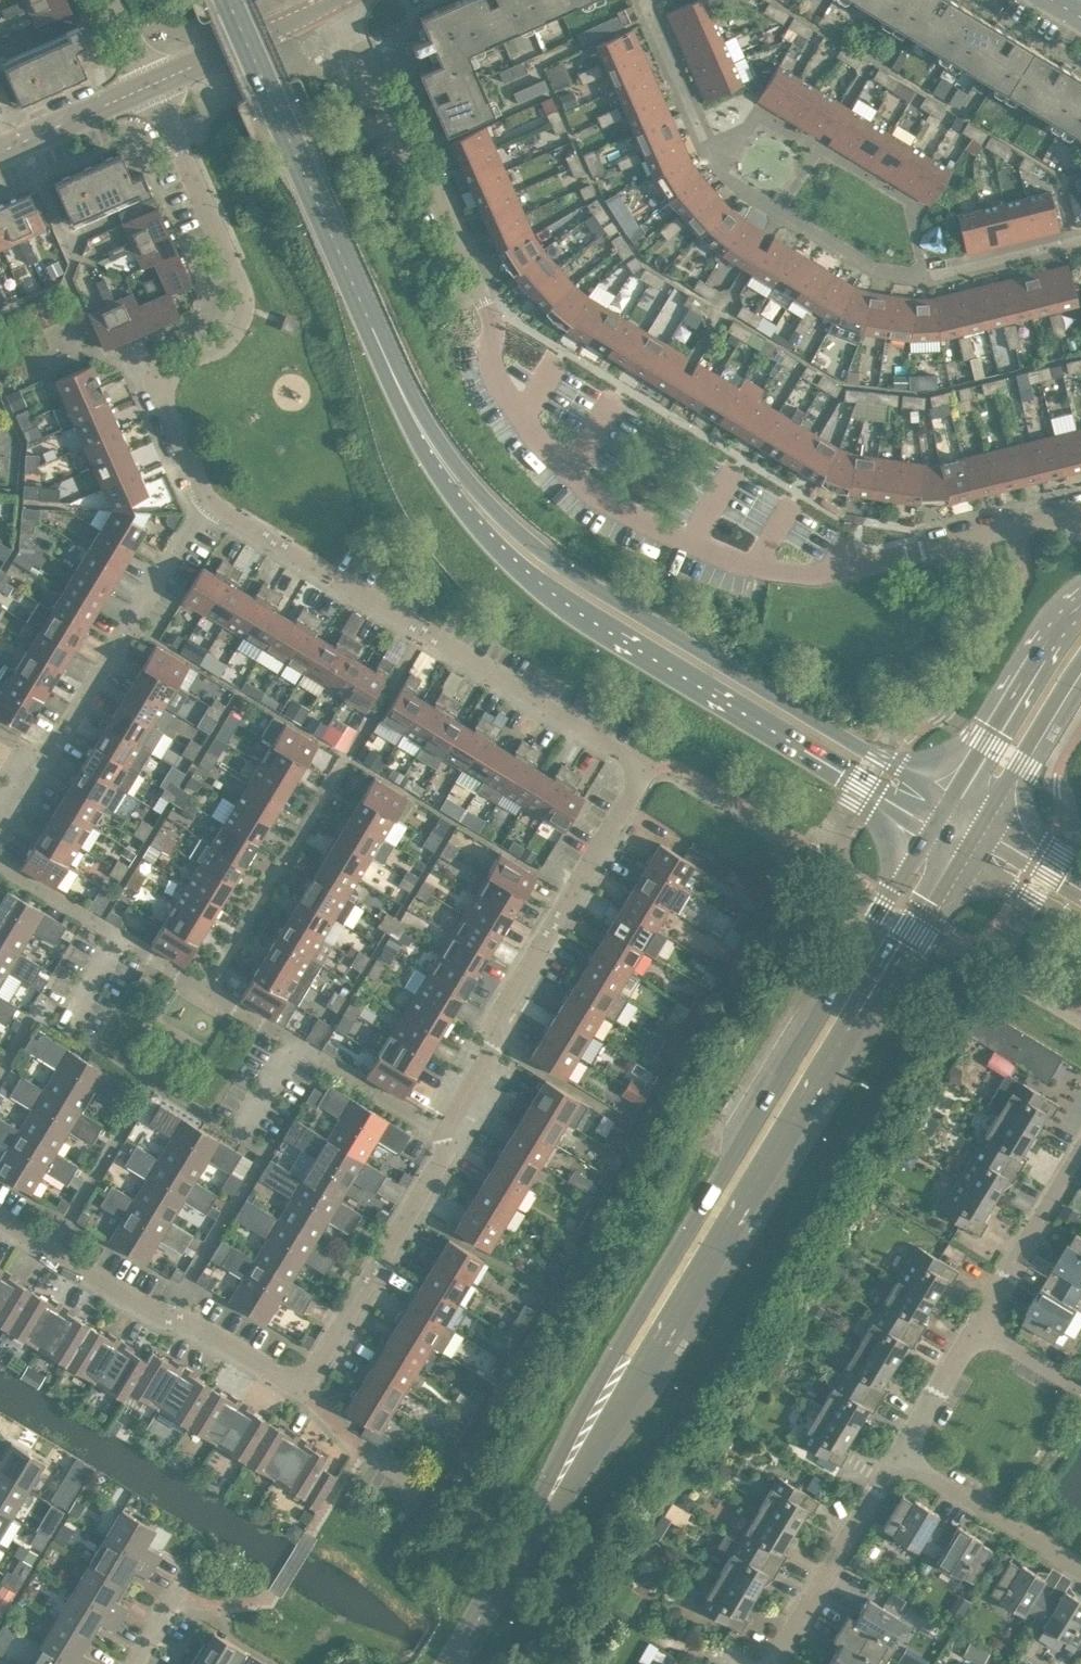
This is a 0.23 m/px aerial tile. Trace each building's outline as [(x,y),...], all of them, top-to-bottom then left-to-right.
[(14,3),(17,12),(29,7),(27,3),(33,0),(21,0),(14,3)] [(68,0),(33,0),(27,3),(29,7),(37,25),(46,21),(54,17),(63,14),(72,10),(68,0)] [(440,61),(419,69),(434,103),(430,105),(434,114),(438,113),(447,133),(494,112),(468,52),(585,0),(457,0),(420,16),(428,34),(414,41),(412,45),(414,50),(419,52),(433,46),(440,61)] [(668,11),(677,32),(713,16),(706,0),(694,0),(668,11)] [(1080,138),(1080,77),(1070,71),(1073,67),(1064,62),(1062,66),(1003,30),(1006,26),(997,21),(995,25),(958,3),(960,0),(853,0),(1080,138)] [(770,1),(764,11),(774,17),(780,7),(770,1)] [(17,12),(14,3),(2,9),(4,13),(6,17),(17,12)] [(632,4),(617,11),(623,24),(638,17),(632,4)] [(784,23),(790,13),(780,7),(774,17),(784,23)] [(72,10),(63,14),(68,23),(76,20),(72,10)] [(63,14),(54,17),(59,27),(68,23),(63,14)] [(618,15),(578,33),(582,43),(623,25),(618,15)] [(687,53),(723,37),(713,16),(677,32),(687,53)] [(795,16),(789,26),(798,32),(804,22),(795,16)] [(54,17),(46,21),(50,31),(59,27),(54,17)] [(37,25),(41,35),(50,31),(46,21),(37,25)] [(808,38),(814,28),(804,22),(798,32),(808,38)] [(4,65),(5,67),(9,76),(13,85),(17,94),(21,103),(87,73),(76,49),(87,44),(79,25),(66,30),(67,32),(66,33),(68,37),(4,65)] [(632,29),(596,44),(606,67),(642,51),(632,29)] [(723,37),(687,53),(696,74),(732,59),(723,37)] [(843,46),(837,56),(847,61),(853,51),(843,46)] [(616,88),(651,73),(642,51),(606,67),(616,88)] [(857,67),(863,57),(853,51),(847,61),(857,67)] [(705,95),(741,79),(732,59),(696,74),(705,95)] [(522,62),(511,66),(516,76),(526,71),(522,62)] [(604,73),(599,62),(589,66),(593,77),(604,73)] [(779,65),(758,98),(779,111),(800,77),(779,65)] [(578,71),(583,82),(593,77),(589,66),(578,71)] [(5,67),(0,69),(0,75),(2,79),(9,76),(5,67)] [(514,76),(510,67),(500,72),(504,81),(514,76)] [(879,68),(873,78),(883,83),(889,73),(879,68)] [(651,73),(616,88),(625,110),(661,94),(651,73)] [(893,89),(899,79),(889,73),(883,83),(893,89)] [(13,85),(9,76),(2,79),(6,88),(13,85)] [(978,76),(972,86),(982,92),(988,81),(978,76)] [(800,77),(779,111),(800,123),(820,89),(800,77)] [(951,84),(942,78),(933,92),(942,97),(951,84)] [(545,79),(514,92),(519,102),(549,88),(545,79)] [(17,94),(13,85),(6,88),(10,97),(17,94)] [(967,94),(958,88),(950,102),(959,108),(967,94)] [(821,136),(841,102),(820,89),(800,123),(821,136)] [(573,90),(560,96),(566,108),(579,103),(573,90)] [(21,103),(17,94),(10,97),(14,106),(21,103)] [(634,132),(670,116),(661,94),(625,110),(634,132)] [(927,96),(921,106),(931,112),(937,102),(927,96)] [(941,118),(947,108),(937,102),(931,112),(941,118)] [(623,115),(619,104),(608,109),(613,120),(623,115)] [(558,108),(547,113),(552,124),(562,119),(558,108)] [(850,108),(830,141),(851,154),(871,121),(850,108)] [(598,114),(603,125),(613,120),(608,109),(598,114)] [(644,153),(680,137),(670,116),(634,132),(644,153)] [(556,134),(567,129),(562,119),(552,124),(556,134)] [(871,166),(891,133),(871,121),(851,154),(871,166)] [(968,121),(962,131),(972,137),(978,127),(968,121)] [(486,126),(450,141),(460,164),(496,148),(486,126)] [(982,143),(988,133),(978,127),(972,137),(982,143)] [(891,133),(871,166),(891,178),(911,145),(891,133)] [(991,135),(985,145),(995,151),(1001,141),(991,135)] [(653,174),(689,158),(680,137),(644,153),(653,174)] [(1005,157),(1011,147),(1001,141),(995,151),(1005,157)] [(911,145),(891,178),(911,190),(931,157),(911,145)] [(470,185),(506,170),(496,148),(460,164),(470,185)] [(642,159),(637,148),(627,153),(631,164),(642,159)] [(577,151),(566,156),(571,167),(581,162),(577,151)] [(1054,152),(1048,163),(1059,169),(1065,159),(1054,152)] [(122,153),(55,182),(59,191),(63,200),(67,208),(71,217),(72,220),(136,191),(138,196),(139,195),(139,197),(152,191),(143,172),(132,177),(122,153)] [(616,157),(621,168),(631,164),(627,153),(616,157)] [(1029,172),(1035,162),(1025,156),(1019,166),(1029,172)] [(935,197),(952,170),(931,157),(911,190),(932,203),(935,197)] [(653,174),(669,199),(698,173),(689,158),(653,174)] [(601,161),(589,166),(593,175),(605,170),(601,161)] [(575,177),(586,172),(581,162),(571,167),(575,177)] [(506,170),(470,185),(479,207),(515,191),(506,170)] [(685,217),(714,191),(698,173),(669,199),(685,217)] [(52,194),(59,191),(55,182),(48,185),(52,194)] [(585,198),(595,194),(591,183),(580,188),(585,198)] [(31,193),(34,202),(41,199),(37,190),(31,193)] [(63,200),(59,191),(52,194),(56,203),(63,200)] [(489,228),(524,213),(515,191),(479,207),(489,228)] [(700,234),(729,208),(714,191),(685,217),(700,234)] [(1060,229),(1051,191),(1027,197),(1036,235),(1060,229)] [(1071,194),(1075,212),(1080,210),(1080,191),(1071,194)] [(31,193),(8,203),(24,238),(28,236),(46,228),(42,220),(38,211),(34,202),(31,193)] [(154,197),(146,201),(150,210),(159,207),(154,197)] [(597,197),(587,204),(594,214),(604,207),(597,197)] [(1004,202),(1013,240),(1036,235),(1027,197),(1004,202)] [(41,199),(34,202),(38,211),(45,208),(41,199)] [(67,208),(63,200),(56,203),(60,212),(67,208)] [(146,201),(137,204),(141,214),(150,210),(146,201)] [(1013,240),(1004,202),(981,208),(991,246),(1013,240)] [(0,207),(0,243),(2,248),(19,240),(24,251),(33,248),(28,236),(24,238),(8,203),(0,207)] [(137,204),(128,208),(132,218),(141,214),(137,204)] [(169,229),(159,207),(150,210),(141,214),(132,218),(124,222),(131,240),(120,245),(124,254),(135,249),(133,244),(169,229)] [(600,223),(610,217),(604,207),(594,214),(600,223)] [(45,208),(38,211),(42,220),(49,216),(45,208)] [(67,208),(60,212),(64,220),(71,217),(67,208)] [(128,208),(119,212),(124,222),(132,218),(128,208)] [(700,234),(723,253),(742,219),(729,208),(700,234)] [(957,214),(967,252),(991,246),(981,208),(957,214)] [(498,250),(534,234),(524,213),(489,228),(498,250)] [(685,223),(677,214),(669,221),(677,230),(685,223)] [(49,216),(42,220),(46,228),(53,225),(49,216)] [(635,216),(622,225),(628,234),(640,224),(635,216)] [(723,253),(744,266),(764,233),(742,219),(723,253)] [(612,220),(602,226),(609,236),(619,229),(612,220)] [(660,229),(668,238),(677,230),(669,221),(660,229)] [(641,225),(628,235),(634,241),(646,231),(641,225)] [(155,261),(178,250),(169,229),(133,244),(135,249),(143,267),(155,262),(155,261)] [(943,229),(924,233),(928,248),(947,244),(943,229)] [(621,233),(611,239),(618,249),(627,242),(621,233)] [(543,249),(534,234),(498,250),(503,260),(502,260),(502,262),(503,261),(506,265),(505,266),(506,267),(507,266),(514,274),(543,249)] [(773,238),(753,271),(774,284),(794,251),(773,238)] [(624,258),(634,252),(627,242),(618,249),(624,258)] [(124,254),(120,245),(108,250),(110,255),(112,259),(124,254)] [(33,248),(24,251),(30,263),(34,261),(38,259),(33,248)] [(543,249),(514,274),(529,292),(559,266),(543,249)] [(178,250),(155,261),(155,262),(168,291),(169,293),(171,292),(193,283),(178,250)] [(794,296),(814,263),(794,251),(774,284),(794,296)] [(633,272),(643,265),(636,255),(626,262),(633,272)] [(59,260),(47,265),(52,277),(65,271),(59,260)] [(814,308),(834,275),(814,263),(794,296),(814,308)] [(1078,303),(1069,265),(1045,271),(1054,309),(1078,303)] [(559,266),(529,292),(545,310),(574,284),(559,266)] [(646,267),(640,277),(650,283),(656,273),(646,267)] [(1022,277),(1032,315),(1054,309),(1045,271),(1022,277)] [(660,289),(666,279),(656,273),(650,283),(660,289)] [(834,321),(854,287),(834,275),(814,308),(834,321)] [(157,276),(144,282),(147,288),(160,282),(157,276)] [(1032,315),(1022,277),(1000,282),(1009,320),(1032,315)] [(101,279),(97,281),(102,293),(110,289),(105,278),(101,279)] [(699,278),(693,288),(703,294),(709,284),(699,278)] [(149,295),(163,289),(160,282),(147,288),(149,295)] [(1009,320),(1000,282),(977,288),(986,326),(1009,320)] [(588,295),(574,284),(545,310),(552,318),(552,319),(553,320),(553,319),(557,322),(556,323),(557,323),(558,323),(568,329),(588,295)] [(713,300),(719,290),(709,284),(703,294),(713,300)] [(834,321),(864,331),(870,293),(854,287),(834,321)] [(954,293),(963,331),(986,326),(977,288),(954,293)] [(111,302),(127,338),(148,328),(138,305),(139,304),(134,292),(115,300),(110,289),(102,293),(107,304),(111,302)] [(139,304),(138,305),(148,328),(180,314),(171,292),(169,293),(168,291),(139,304)] [(870,293),(864,331),(887,335),(893,296),(870,293)] [(932,299),(941,337),(963,331),(954,293),(932,299)] [(690,294),(684,304),(694,310),(700,299),(690,294)] [(588,341),(608,307),(588,295),(568,329),(588,341)] [(893,296),(887,335),(910,338),(916,300),(893,296)] [(703,315),(710,305),(700,299),(694,310),(703,315)] [(910,338),(941,337),(932,299),(916,300),(910,338)] [(89,312),(104,348),(127,338),(111,302),(107,304),(89,312)] [(743,304),(737,314),(747,320),(753,310),(743,304)] [(608,307),(588,341),(608,353),(628,319),(608,307)] [(817,315),(807,309),(801,319),(811,325),(817,315)] [(757,326),(763,316),(753,310),(747,320),(757,326)] [(1061,311),(1050,313),(1053,325),(1064,322),(1061,311)] [(299,320),(286,315),(281,328),(294,333),(299,320)] [(628,319),(608,353),(628,365),(648,332),(628,319)] [(795,328),(805,335),(811,325),(801,319),(795,328)] [(733,320),(727,330),(737,336),(743,326),(733,320)] [(1016,321),(1005,324),(1008,335),(1018,333),(1016,321)] [(1056,336),(1066,333),(1064,322),(1053,325),(1056,336)] [(747,342),(753,332),(743,326),(737,336),(747,342)] [(648,332),(628,365),(648,377),(668,344),(648,332)] [(969,333),(959,336),(962,347),(972,344),(969,333)] [(1011,346),(1021,344),(1018,333),(1008,335),(1011,346)] [(893,339),(880,337),(879,349),(891,350),(893,339)] [(767,340),(761,350),(781,363),(787,353),(767,340)] [(669,390),(689,356),(668,344),(648,377),(669,390)] [(965,358),(975,355),(972,344),(962,347),(965,358)] [(877,360),(889,362),(891,350),(879,349),(877,360)] [(791,369),(797,359),(787,353),(781,363),(791,369)] [(1067,362),(1069,373),(1080,370),(1078,359),(1067,362)] [(698,362),(678,395),(699,408),(719,375),(698,362)] [(91,364),(56,380),(66,402),(101,386),(91,364)] [(811,381),(817,371),(808,365),(801,375),(811,381)] [(1052,377),(1050,366),(1038,369),(1041,380),(1052,377)] [(1027,371),(1030,383),(1041,380),(1038,369),(1027,371)] [(848,370),(847,381),(858,383),(860,372),(848,370)] [(823,374),(817,384),(826,390),(833,380),(823,374)] [(937,388),(937,374),(928,374),(928,388),(937,388)] [(719,420),(739,387),(719,375),(699,408),(719,420)] [(908,375),(894,375),(894,386),(908,386),(908,375)] [(1007,388),(1004,377),(993,380),(996,391),(1007,388)] [(836,396),(842,386),(833,380),(826,390),(836,396)] [(982,382),(985,394),(996,391),(993,380),(982,382)] [(973,397),(970,385),(959,388),(962,400),(973,397)] [(101,386),(66,402),(75,423),(111,407),(101,386)] [(739,387),(719,420),(739,432),(759,399),(739,387)] [(845,387),(844,399),(856,400),(857,388),(845,387)] [(867,401),(868,389),(857,388),(856,400),(867,401)] [(26,403),(20,389),(8,394),(14,408),(26,403)] [(955,401),(952,390),(941,393),(944,404),(949,403),(955,401)] [(876,391),(875,403),(886,404),(887,392),(876,391)] [(898,405),(899,394),(887,392),(886,404),(898,405)] [(933,406),(933,407),(944,404),(941,393),(930,395),(933,406)] [(903,394),(902,406),(913,407),(914,395),(903,394)] [(925,408),(926,396),(914,395),(913,407),(925,408)] [(759,445),(779,411),(759,399),(739,432),(759,445)] [(933,406),(929,407),(932,417),(952,413),(949,403),(944,404),(933,407),(933,406)] [(111,407),(75,423),(85,444),(120,429),(111,407)] [(779,457),(800,423),(806,412),(798,407),(791,418),(779,411),(759,445),(779,457)] [(28,408),(16,414),(19,422),(32,416),(28,408)] [(23,430),(35,425),(32,416),(19,422),(23,430)] [(799,469),(820,435),(800,423),(779,457),(799,469)] [(120,429),(85,444),(94,466),(130,450),(120,429)] [(1077,429),(1054,435),(1064,472),(1080,468),(1080,444),(1077,429)] [(819,481),(840,447),(820,435),(799,469),(819,481)] [(1064,472),(1054,435),(1032,440),(1041,478),(1064,472)] [(1041,478),(1032,440),(1009,446),(1018,484),(1041,478)] [(1018,484),(1009,446),(986,451),(995,489),(1018,484)] [(54,447),(43,451),(47,460),(58,456),(54,447)] [(854,453),(840,447),(819,481),(830,487),(829,488),(830,489),(831,488),(835,489),(835,490),(836,491),(837,490),(849,491),(854,453)] [(130,450),(94,466),(103,487),(139,472),(130,450)] [(995,489),(986,451),(963,457),(972,495),(995,489)] [(40,454),(27,453),(26,462),(40,463),(40,454)] [(872,495),(878,456),(854,453),(849,491),(872,495)] [(878,456),(872,495),(895,498),(901,460),(878,456)] [(972,495),(963,457),(940,463),(949,501),(972,495)] [(918,502),(924,463),(901,460),(895,498),(918,502)] [(26,471),(39,472),(40,463),(26,462),(26,471)] [(940,463),(924,463),(918,502),(930,504),(930,505),(931,505),(931,504),(936,504),(936,505),(938,504),(937,504),(949,501),(940,463)] [(135,510),(131,501),(149,494),(139,472),(103,487),(113,509),(135,510)] [(25,484),(24,497),(32,497),(34,484),(25,484)] [(34,484),(32,497),(60,499),(61,486),(34,484)] [(23,507),(22,521),(31,521),(32,508),(23,507)] [(39,522),(40,509),(32,508),(31,521),(39,522)] [(153,511),(135,510),(113,509),(101,529),(134,549),(147,528),(143,526),(153,511)] [(89,549),(122,569),(134,549),(101,529),(89,549)] [(34,532),(21,531),(20,540),(34,541),(34,532)] [(34,541),(20,540),(20,549),(14,558),(26,566),(33,550),(34,541)] [(0,543),(0,556),(6,560),(13,548),(1,541),(0,543)] [(77,569),(110,589),(122,569),(89,549),(77,569)] [(204,566),(184,599),(204,612),(233,564),(223,558),(217,567),(214,572),(204,566)] [(238,580),(244,570),(233,564),(204,612),(225,624),(245,591),(235,585),(238,580)] [(0,569),(0,577),(13,585),(17,577),(1,567),(0,569)] [(65,589),(98,609),(110,589),(77,569),(65,589)] [(3,589),(8,593),(13,585),(0,577),(0,588),(3,589)] [(257,592),(254,596),(245,591),(225,624),(245,636),(273,588),(263,582),(257,592)] [(278,604),(284,595),(273,588),(245,636),(265,648),(285,615),(275,610),(278,604)] [(52,609),(86,629),(98,609),(65,589),(52,609)] [(29,623),(40,629),(74,649),(86,629),(52,609),(42,603),(29,623)] [(297,616),(294,621),(285,615),(265,648),(285,660),(314,613),(303,606),(297,616)] [(318,629),(324,619),(314,613),(285,660),(305,672),(325,639),(316,634),(319,629),(318,629)] [(28,649),(61,669),(74,649),(40,629),(28,649)] [(173,630),(168,640),(179,646),(184,637),(173,630)] [(337,640),(334,645),(325,639),(305,672),(300,681),(320,693),(325,685),(354,637),(343,631),(338,640),(337,640)] [(358,653),(364,643),(354,637),(325,685),(345,696),(365,664),(355,658),(358,653)] [(190,664),(156,644),(144,665),(177,685),(190,664)] [(16,669),(49,689),(61,669),(28,649),(16,669)] [(377,664),(374,669),(365,664),(345,696),(366,709),(395,662),(383,655),(378,665),(377,664)] [(4,689),(37,709),(49,689),(16,669),(5,663),(0,671),(0,687),(4,689)] [(228,664),(221,675),(241,687),(248,675),(228,664)] [(132,685),(165,705),(177,712),(189,691),(177,685),(144,665),(132,685)] [(422,678),(411,672),(382,719),(403,732),(423,699),(414,693),(417,688),(422,678)] [(165,705),(132,685),(120,705),(153,725),(165,705)] [(25,730),(37,709),(4,689),(0,696),(0,715),(25,730)] [(423,699),(403,732),(399,740),(419,752),(452,697),(442,690),(436,700),(433,705),(423,699)] [(272,697),(265,693),(261,699),(268,704),(272,697)] [(293,697),(284,713),(302,723),(311,708),(293,697)] [(457,712),(463,703),(452,697),(419,752),(416,755),(437,767),(443,756),(463,723),(454,718),(457,713),(457,712)] [(227,705),(216,698),(211,705),(222,712),(227,705)] [(162,730),(153,725),(120,705),(108,725),(141,745),(150,751),(162,730)] [(207,713),(218,719),(222,712),(211,705),(207,713)] [(243,715),(232,708),(228,716),(239,722),(243,715)] [(314,714),(307,726),(321,735),(329,723),(314,714)] [(274,715),(262,736),(273,743),(307,763),(319,742),(274,715)] [(476,724),(473,729),(463,723),(443,756),(463,768),(492,721),(482,715),(476,724)] [(224,723),(235,729),(239,722),(228,716),(224,723)] [(356,729),(342,721),(338,729),(329,723),(321,735),(344,749),(356,729)] [(497,737),(503,727),(492,721),(463,768),(484,781),(504,748),(494,742),(497,737)] [(141,745),(108,725),(95,745),(129,765),(141,745)] [(203,745),(191,738),(187,745),(198,752),(203,745)] [(516,748),(513,753),(504,748),(484,781),(478,790),(498,802),(504,793),(532,745),(522,739),(516,748)] [(307,763),(273,743),(261,763),(294,783),(307,763)] [(128,792),(140,772),(129,765),(95,745),(83,765),(126,791),(128,792)] [(183,753),(194,759),(198,752),(187,745),(183,753)] [(537,761),(543,751),(532,745),(504,793),(524,805),(544,772),(534,766),(537,761)] [(219,755),(208,748),(204,756),(215,762),(219,755)] [(375,753),(369,764),(380,770),(386,759),(375,753)] [(199,763),(211,770),(215,762),(204,756),(199,763)] [(294,783),(261,763),(249,783),(282,803),(294,783)] [(556,772),(553,777),(544,772),(524,805),(544,817),(572,769),(562,763),(556,773),(556,772)] [(126,791),(83,765),(71,785),(105,805),(114,811),(126,791)] [(394,767),(389,776),(399,782),(405,773),(394,767)] [(577,785),(583,776),(572,769),(544,817),(565,830),(585,797),(574,790),(578,785),(577,785)] [(405,773),(399,782),(409,788),(415,779),(405,773)] [(404,822),(416,801),(375,776),(362,797),(404,822)] [(170,780),(166,787),(177,794),(181,787),(170,780)] [(282,803),(249,783),(237,803),(270,823),(282,803)] [(105,805),(71,785),(59,805),(92,825),(105,805)] [(166,787),(161,795),(172,801),(177,794),(166,787)] [(181,787),(177,794),(188,801),(192,793),(181,787)] [(172,801),(183,808),(188,801),(177,794),(172,801)] [(447,796),(441,807),(448,812),(455,801),(447,796)] [(408,824),(404,822),(362,797),(350,817),(396,844),(408,824)] [(188,801),(182,812),(193,818),(199,808),(188,801)] [(270,823),(237,803),(225,823),(258,843),(270,823)] [(92,825),(59,805),(47,825),(80,845),(92,825)] [(338,837),(372,857),(384,865),(396,844),(350,817),(338,837)] [(154,825),(143,818),(139,826),(150,832),(154,825)] [(258,843),(225,823),(212,843),(246,863),(258,843)] [(80,845),(47,825),(35,845),(68,865),(80,845)] [(134,833),(145,840),(150,832),(139,826),(134,833)] [(171,835),(160,829),(155,836),(166,842),(171,835)] [(444,836),(432,829),(428,837),(439,843),(444,836)] [(151,843),(162,850),(166,842),(155,836),(151,843)] [(246,863),(212,843),(203,837),(191,857),(200,863),(234,883),(246,863)] [(372,857),(338,837),(326,857),(359,877),(372,857)] [(424,844),(435,851),(439,843),(428,837),(424,844)] [(460,846),(449,839),(445,847),(456,853),(460,846)] [(515,839),(509,849),(520,856),(526,846),(515,839)] [(703,868),(706,871),(714,859),(691,845),(684,857),(661,843),(647,865),(682,885),(690,872),(692,873),(695,873),(699,872),(702,870),(703,868)] [(22,866),(56,886),(68,865),(35,845),(22,866)] [(125,845),(121,852),(132,859),(137,852),(125,845)] [(526,846),(520,856),(531,862),(537,853),(526,846)] [(440,854),(452,861),(456,853),(445,847),(440,854)] [(537,874),(501,852),(488,873),(525,895),(537,874)] [(359,877),(326,857),(314,877),(347,897),(359,877)] [(130,865),(119,859),(114,866),(125,872),(130,865)] [(234,883),(200,863),(188,883),(222,903),(234,883)] [(635,886),(669,906),(678,912),(691,890),(682,885),(647,865),(635,886)] [(110,873),(121,880),(125,872),(114,866),(110,873)] [(147,875),(135,869),(131,876),(142,883),(147,875)] [(419,876),(408,869),(404,877),(415,883),(419,876)] [(476,893),(513,915),(525,895),(488,873),(476,893)] [(127,883),(138,890),(142,883),(131,876),(127,883)] [(357,903),(347,897),(314,877),(302,897),(335,917),(344,923),(357,903)] [(399,884),(411,890),(415,883),(404,877),(399,884)] [(436,886),(425,879),(421,887),(432,893),(436,886)] [(768,886),(756,879),(750,891),(761,898),(768,886)] [(222,903),(188,883),(176,903),(210,923),(222,903)] [(0,884),(0,940),(2,941),(26,900),(0,884)] [(622,907),(656,927),(669,906),(635,886),(622,907)] [(416,894),(427,901),(432,893),(421,887),(416,894)] [(464,913),(501,935),(513,915),(476,893),(464,913)] [(335,917),(302,897),(289,917),(323,937),(335,917)] [(90,906),(101,913),(105,906),(94,899),(90,906)] [(20,952),(33,930),(56,944),(67,925),(26,900),(2,941),(20,953),(20,952)] [(210,923),(176,903),(164,923),(197,943),(210,923)] [(669,935),(656,927),(622,907),(609,928),(622,936),(643,948),(656,956),(669,935)] [(122,916),(111,909),(106,917),(118,923),(122,916)] [(387,911),(382,918),(393,925),(398,918),(387,911)] [(754,918),(742,911),(738,919),(749,926),(754,918)] [(452,933),(489,955),(501,935),(464,913),(452,933)] [(323,937),(289,917),(277,937),(323,965),(335,945),(323,937)] [(378,926),(375,924),(367,936),(378,943),(385,930),(389,932),(393,925),(382,918),(378,926)] [(393,925),(404,932),(409,925),(398,918),(393,925)] [(733,927),(744,934),(749,926),(738,919),(733,927)] [(152,944),(185,964),(197,943),(164,923),(152,944)] [(389,932),(400,939),(404,932),(393,925),(389,932)] [(596,949),(630,970),(643,948),(622,936),(609,928),(596,949)] [(414,937),(404,932),(400,939),(409,945),(414,937)] [(440,953),(476,975),(489,955),(452,933),(440,953)] [(323,965),(277,937),(265,957),(311,985),(323,965)] [(20,952),(20,953),(2,941),(0,944),(0,986),(9,971),(31,984),(43,965),(20,952)] [(385,948),(380,956),(390,962),(395,954),(385,948)] [(583,971),(617,991),(630,970),(596,949),(583,971)] [(371,956),(360,950),(355,957),(366,963),(371,956)] [(346,951),(340,961),(349,967),(355,957),(346,951)] [(428,973),(464,995),(476,975),(440,953),(428,973)] [(728,961),(717,954),(712,962),(723,969),(728,961)] [(311,985),(265,957),(253,977),(299,1005),(311,985)] [(351,964),(362,971),(366,963),(355,957),(351,964)] [(387,966),(376,960),(372,967),(383,974),(387,966)] [(707,970),(719,977),(723,969),(712,962),(707,970)] [(368,974),(379,981),(383,974),(372,967),(368,974)] [(135,985),(148,993),(156,979),(144,971),(135,985)] [(630,999),(617,991),(583,971),(570,992),(604,1013),(617,1020),(630,999)] [(415,993),(452,1015),(464,995),(428,973),(415,993)] [(241,998),(286,1025),(299,1005),(253,977),(241,998)] [(346,996),(335,990),(331,997),(342,1004),(346,996)] [(604,1013),(570,992),(558,1013),(592,1034),(604,1013)] [(403,1013),(440,1035),(452,1015),(415,993),(403,1013)] [(0,994),(0,1020),(7,1024),(18,1006),(0,994)] [(327,1004),(338,1011),(342,1004),(331,997),(327,1004)] [(708,1006),(697,999),(692,1007),(703,1014),(708,1006)] [(363,1006),(352,1000),(348,1007),(359,1014),(363,1006)] [(343,1014),(354,1021),(359,1014),(348,1007),(343,1014)] [(687,1015),(699,1022),(703,1014),(692,1007),(687,1015)] [(1064,1055),(985,1007),(969,1033),(1048,1081),(1050,1078),(1062,1058),(1064,1055)] [(440,1035),(403,1013),(391,1033),(428,1056),(440,1035)] [(545,1034),(579,1055),(592,1034),(558,1013),(545,1034)] [(16,1017),(11,1026),(17,1030),(23,1021),(16,1017)] [(311,1030),(306,1038),(318,1044),(322,1037),(311,1030)] [(428,1056),(391,1033),(379,1053),(416,1076),(428,1056)] [(531,1056),(565,1077),(579,1055),(545,1034),(531,1056)] [(57,1067),(44,1089),(62,1100),(87,1059),(46,1035),(42,1041),(32,1035),(25,1047),(57,1067)] [(677,1045),(665,1038),(660,1046),(672,1053),(677,1045)] [(339,1047),(328,1040),(323,1048),(334,1054),(339,1047)] [(655,1054),(667,1061),(672,1053),(660,1046),(655,1054)] [(416,1076),(379,1053),(367,1074),(403,1096),(416,1076)] [(94,1089),(116,1103),(128,1084),(87,1059),(62,1100),(81,1111),(94,1089)] [(951,1068),(951,1083),(963,1083),(963,1068),(951,1068)] [(1060,1104),(1009,1073),(989,1106),(999,1113),(1034,1134),(1046,1114),(1052,1117),(1060,1104)] [(44,1089),(22,1075),(10,1094),(33,1108),(20,1129),(38,1140),(62,1100),(44,1089)] [(629,1085),(646,1096),(651,1088),(634,1077),(629,1085)] [(580,1099),(546,1078),(533,1101),(567,1121),(580,1099)] [(341,1116),(328,1138),(346,1150),(371,1109),(330,1084),(326,1091),(315,1085),(308,1097),(341,1116)] [(646,1096),(629,1085),(624,1093),(641,1104),(646,1096)] [(56,1152),(57,1151),(70,1130),(92,1143),(103,1124),(81,1111),(62,1100),(38,1140),(56,1152)] [(520,1122),(554,1142),(567,1121),(533,1101),(520,1122)] [(161,1104),(150,1123),(172,1136),(159,1158),(159,1159),(177,1170),(202,1129),(161,1104)] [(400,1152),(412,1133),(371,1109),(346,1150),(364,1161),(365,1160),(378,1139),(400,1152)] [(1028,1157),(1022,1154),(1034,1134),(999,1113),(979,1145),(1020,1170),(1028,1157)] [(938,1122),(926,1115),(919,1126),(931,1134),(938,1122)] [(0,1117),(0,1142),(9,1148),(0,1162),(0,1173),(13,1181),(38,1140),(20,1129),(0,1117)] [(316,1157),(304,1178),(303,1179),(322,1190),(346,1150),(328,1138),(295,1118),(284,1137),(316,1157)] [(611,1128),(622,1136),(627,1127),(616,1120),(611,1128)] [(507,1143),(541,1163),(554,1142),(520,1122),(507,1143)] [(209,1159),(231,1172),(243,1153),(202,1129),(177,1170),(195,1181),(196,1180),(209,1159)] [(32,1193),(45,1170),(68,1183),(69,1181),(74,1173),(79,1164),(57,1151),(56,1152),(38,1140),(13,1181),(32,1193)] [(494,1164),(529,1185),(541,1163),(507,1143),(494,1164)] [(159,1158),(137,1145),(125,1164),(148,1177),(135,1198),(134,1199),(153,1210),(177,1170),(159,1159),(159,1158)] [(1007,1178),(1013,1182),(1020,1170),(979,1145),(960,1177),(995,1198),(1007,1178)] [(387,1174),(365,1160),(364,1161),(346,1150),(322,1190),(340,1201),(340,1200),(353,1179),(376,1193),(387,1174)] [(292,1197),(279,1218),(279,1219),(297,1230),(322,1190),(303,1179),(304,1178),(271,1158),(260,1177),(292,1197)] [(482,1185),(516,1206),(529,1185),(494,1164),(482,1185)] [(621,1172),(609,1165),(604,1173),(616,1180),(621,1172)] [(171,1221),(172,1220),(184,1199),(207,1213),(207,1212),(216,1217),(221,1210),(212,1204),(218,1194),(196,1180),(195,1181),(177,1170),(153,1210),(171,1221)] [(574,1170),(568,1179),(586,1190),(592,1180),(574,1170)] [(405,1171),(399,1181),(407,1186),(414,1176),(405,1171)] [(231,1172),(222,1187),(233,1194),(242,1178),(231,1172)] [(74,1173),(69,1181),(79,1188),(84,1179),(74,1173)] [(599,1181),(611,1188),(616,1180),(604,1173),(599,1181)] [(989,1222),(983,1218),(995,1198),(960,1177),(939,1211),(981,1235),(989,1222)] [(135,1198),(112,1185),(101,1204),(123,1217),(110,1240),(128,1251),(153,1210),(134,1199),(135,1198)] [(469,1206),(503,1227),(516,1206),(482,1185),(469,1206)] [(363,1214),(340,1200),(340,1201),(322,1190),(297,1230),(316,1241),(316,1240),(329,1219),(351,1233),(363,1214)] [(70,1202),(62,1197),(56,1207),(64,1212),(70,1202)] [(597,1197),(589,1210),(601,1217),(608,1204),(597,1197)] [(268,1237),(255,1258),(255,1259),(273,1270),(297,1230),(279,1219),(279,1218),(247,1198),(235,1217),(268,1237)] [(1061,1215),(1074,1223),(1080,1211),(1068,1203),(1061,1215)] [(455,1228),(489,1249),(503,1227),(469,1206),(455,1228)] [(85,1225),(89,1219),(92,1215),(83,1210),(77,1220),(85,1225)] [(146,1262),(160,1239),(182,1253),(194,1234),(172,1220),(171,1221),(153,1210),(128,1251),(146,1262)] [(379,1210),(372,1220),(383,1226),(389,1216),(379,1210)] [(601,1217),(589,1210),(584,1218),(596,1225),(601,1217)] [(579,1226),(591,1233),(596,1225),(584,1218),(579,1226)] [(339,1254),(316,1240),(316,1241),(297,1230),(273,1270),(292,1281),(292,1280),(305,1259),(327,1273),(339,1254)] [(1069,1242),(1049,1275),(1080,1295),(1080,1234),(1078,1232),(1071,1243),(1069,1242)] [(484,1258),(450,1238),(436,1260),(470,1281),(484,1258)] [(244,1277),(230,1300),(248,1311),(273,1270),(255,1259),(255,1258),(222,1239),(211,1257),(244,1277)] [(346,1258),(359,1266),(369,1249),(356,1241),(346,1258)] [(960,1270),(918,1245),(898,1278),(934,1300),(946,1280),(952,1283),(960,1270)] [(569,1257),(558,1249),(553,1257),(564,1265),(569,1257)] [(548,1265),(560,1273),(564,1265),(553,1257),(548,1265)] [(423,1281),(457,1302),(470,1281),(436,1260),(423,1281)] [(840,1263),(832,1275),(841,1281),(849,1268),(840,1263)] [(185,1271),(177,1266),(171,1277),(179,1282),(185,1271)] [(1,1334),(5,1336),(32,1290),(16,1280),(18,1276),(5,1269),(0,1277),(0,1324),(6,1327),(1,1334)] [(206,1285),(212,1275),(204,1270),(197,1280),(206,1285)] [(314,1294),(292,1280),(292,1281),(273,1270),(248,1311),(267,1322),(280,1299),(303,1313),(314,1294)] [(1056,1341),(1063,1330),(1065,1331),(1079,1307),(1075,1305),(1080,1295),(1049,1275),(1029,1309),(1031,1310),(1024,1321),(1056,1341)] [(927,1323),(921,1320),(934,1300),(898,1278),(879,1311),(920,1336),(927,1323)] [(411,1302),(444,1323),(457,1302),(423,1281),(411,1302)] [(7,1337),(11,1330),(38,1346),(64,1304),(51,1296),(49,1300),(32,1290),(5,1336),(7,1337)] [(824,1308),(812,1301),(808,1309),(819,1316),(824,1308)] [(398,1324),(431,1344),(443,1351),(455,1330),(444,1323),(411,1302),(398,1324)] [(537,1310),(525,1303),(520,1311),(532,1318),(537,1310)] [(74,1315),(76,1311),(64,1304),(38,1346),(67,1364),(90,1325),(74,1315)] [(907,1344),(912,1348),(920,1336),(879,1311),(859,1343),(894,1364),(907,1344)] [(385,1345),(419,1365),(431,1344),(398,1324),(385,1345)] [(109,1331),(107,1335),(90,1325),(67,1364),(96,1381),(121,1339),(109,1331)] [(308,1332),(301,1343),(309,1348),(316,1337),(308,1332)] [(132,1350),(134,1346),(121,1339),(96,1381),(126,1400),(131,1391),(130,1390),(148,1360),(147,1359),(132,1350)] [(784,1342),(778,1352),(789,1359),(795,1348),(784,1342)] [(888,1388),(882,1384),(894,1364),(859,1343),(840,1376),(881,1400),(888,1388)] [(372,1366),(406,1386),(419,1365),(385,1345),(372,1366)] [(1071,1354),(1061,1348),(1055,1359),(1065,1365),(1071,1354)] [(517,1356),(505,1349),(500,1357),(512,1364),(517,1356)] [(152,1350),(147,1359),(148,1360),(130,1390),(131,1391),(159,1408),(185,1365),(172,1358),(170,1361),(152,1350)] [(496,1365),(507,1372),(512,1364),(500,1357),(496,1365)] [(29,1364),(21,1377),(29,1381),(36,1369),(29,1364)] [(197,1373),(185,1365),(159,1408),(161,1409),(157,1416),(182,1431),(186,1424),(188,1425),(212,1386),(195,1376),(197,1373)] [(406,1386),(372,1366),(359,1387),(393,1407),(406,1386)] [(867,1409),(873,1413),(881,1400),(840,1376),(820,1408),(855,1429),(867,1409)] [(231,1393),(229,1396),(212,1386),(188,1425),(217,1443),(243,1400),(231,1393)] [(391,1436),(380,1429),(393,1407),(359,1387),(346,1409),(369,1423),(362,1433),(385,1447),(391,1436)] [(486,1395),(474,1388),(469,1396),(481,1403),(486,1395)] [(464,1404),(476,1411),(481,1403),(469,1396),(464,1404)] [(253,1411),(255,1408),(243,1400),(217,1443),(246,1460),(270,1421),(253,1411)] [(837,1463),(841,1466),(849,1453),(843,1449),(855,1429),(820,1408),(800,1441),(820,1453),(837,1463)] [(116,1417),(109,1428),(117,1433),(124,1423),(116,1417)] [(289,1428),(287,1431),(270,1421),(246,1460),(275,1478),(301,1435),(289,1428)] [(19,1428),(13,1437),(32,1448),(37,1439),(19,1428)] [(460,1437),(449,1430),(444,1438),(455,1445),(460,1437)] [(323,1466),(329,1457),(311,1446),(313,1443),(301,1435),(275,1478),(297,1491),(294,1496),(317,1510),(338,1475),(323,1466)] [(439,1446),(451,1453),(455,1445),(444,1438),(439,1446)] [(2,1457),(0,1456),(0,1472),(28,1489),(45,1461),(12,1441),(2,1457)] [(820,1453),(816,1460),(833,1471),(837,1463),(820,1453)] [(192,1464),(185,1475),(194,1480),(201,1469),(192,1464)] [(12,1515),(28,1489),(0,1472),(0,1508),(12,1515)] [(200,1472),(195,1480),(203,1486),(209,1477),(200,1472)] [(816,1493),(824,1479),(814,1473),(805,1487),(816,1493)] [(820,1501),(779,1476),(759,1509),(794,1530),(806,1510),(812,1514),(820,1501)] [(57,1490),(52,1498),(67,1508),(72,1499),(57,1490)] [(682,1491),(676,1502),(689,1510),(696,1500),(682,1491)] [(917,1549),(920,1545),(930,1551),(944,1528),(934,1522),(939,1513),(915,1499),(914,1501),(903,1494),(884,1526),(895,1533),(894,1535),(917,1549)] [(84,1504),(76,1499),(69,1512),(76,1516),(84,1504)] [(52,1503),(37,1528),(50,1536),(65,1511),(52,1503)] [(689,1512),(674,1503),(666,1516),(681,1525),(689,1512)] [(12,1515),(0,1508),(0,1535),(12,1515)] [(162,1554),(146,1544),(156,1528),(123,1508),(106,1536),(155,1565),(162,1554)] [(306,1508),(300,1518),(308,1523),(314,1513),(306,1508)] [(788,1554),(782,1550),(794,1530),(759,1509),(739,1541),(781,1566),(788,1554)] [(64,1522),(55,1537),(66,1544),(75,1529),(64,1522)] [(961,1575),(962,1573),(973,1580),(992,1548),(981,1541),(982,1539),(959,1525),(954,1534),(944,1528),(930,1551),(940,1557),(937,1561),(961,1575)] [(727,1534),(719,1547),(731,1555),(720,1574),(755,1596),(767,1576),(773,1579),(781,1566),(739,1541),(727,1534)] [(132,1568),(148,1577),(155,1565),(106,1536),(90,1563),(123,1583),(132,1568)] [(22,1544),(16,1554),(20,1556),(31,1563),(37,1553),(22,1544)] [(1003,1554),(990,1575),(997,1580),(1010,1559),(1003,1554)] [(856,1555),(851,1563),(864,1571),(869,1562),(856,1555)] [(997,1580),(990,1591),(1001,1597),(1000,1599),(1023,1614),(1026,1609),(1036,1615),(1050,1592),(1040,1586),(1045,1577),(1022,1563),(1021,1565),(1010,1559),(997,1580)] [(129,1607),(114,1598),(123,1583),(90,1563),(74,1590),(122,1619),(129,1607)] [(700,1607),(741,1632),(749,1619),(743,1615),(755,1596),(720,1574),(700,1607)] [(8,1575),(3,1583),(17,1592),(22,1583),(8,1575)] [(28,1581),(22,1592),(33,1599),(40,1588),(28,1581)] [(1043,1626),(1067,1640),(1068,1638),(1079,1644),(1080,1641),(1080,1599),(1065,1589),(1060,1598),(1050,1592),(1036,1615),(1046,1622),(1043,1626)] [(100,1621),(115,1630),(122,1619),(74,1590),(58,1616),(91,1636),(100,1621)] [(893,1590),(887,1599),(901,1607),(906,1599),(893,1590)] [(898,1644),(892,1641),(905,1620),(869,1598),(856,1619),(849,1614),(841,1627),(890,1656),(898,1644)] [(3,1616),(8,1606),(0,1601),(0,1614),(3,1616)] [(964,1616),(955,1610),(950,1617),(959,1623),(964,1616)] [(82,1651),(91,1636),(58,1616),(42,1643),(76,1663),(95,1663),(97,1660),(82,1651)] [(3,1624),(0,1629),(0,1653),(1,1654),(15,1632),(3,1624)] [(890,1656),(841,1627),(834,1639),(841,1643),(829,1663),(886,1663),(890,1656)] [(215,1632),(208,1644),(205,1642),(198,1653),(216,1663),(239,1663),(241,1660),(246,1663),(247,1663),(268,1663),(215,1632)] [(42,1643),(29,1663),(76,1663),(42,1643)] [(198,1653),(192,1663),(216,1663),(198,1653)] [(915,1663),(926,1663),(929,1659),(921,1654),(915,1663)]
